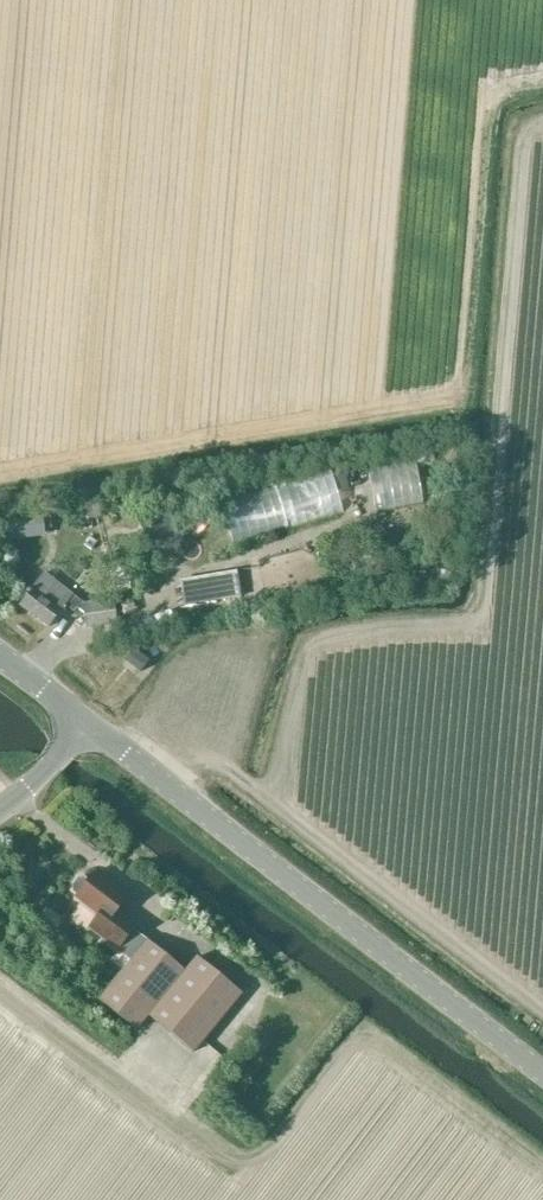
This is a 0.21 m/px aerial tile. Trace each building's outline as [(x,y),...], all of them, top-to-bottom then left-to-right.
[(325,492),(349,489),(347,478),(324,481),(325,492)] [(23,519),(2,522),(4,541),(25,538),(23,519)] [(249,565),(188,571),(190,594),(251,588),(249,565)] [(137,570),(128,570),(128,567),(105,570),(108,593),(139,588),(137,570)] [(85,603),(44,573),(19,606),(49,628),(70,601),(84,612),(87,629),(118,625),(114,598),(85,603)] [(133,649),(125,662),(140,674),(149,661),(133,649)] [(17,781),(7,764),(0,768),(0,791),(17,781)] [(108,921),(98,933),(119,949),(133,930),(136,926),(118,912),(128,898),(94,873),(87,882),(83,879),(77,880),(72,888),(73,893),(77,896),(76,897),(108,921)] [(172,912),(190,925),(198,913),(180,901),(172,912)] [(133,930),(119,949),(117,951),(131,961),(98,1000),(138,1031),(150,1016),(195,1053),(243,995),(197,957),(186,971),(148,940),(133,930)]
